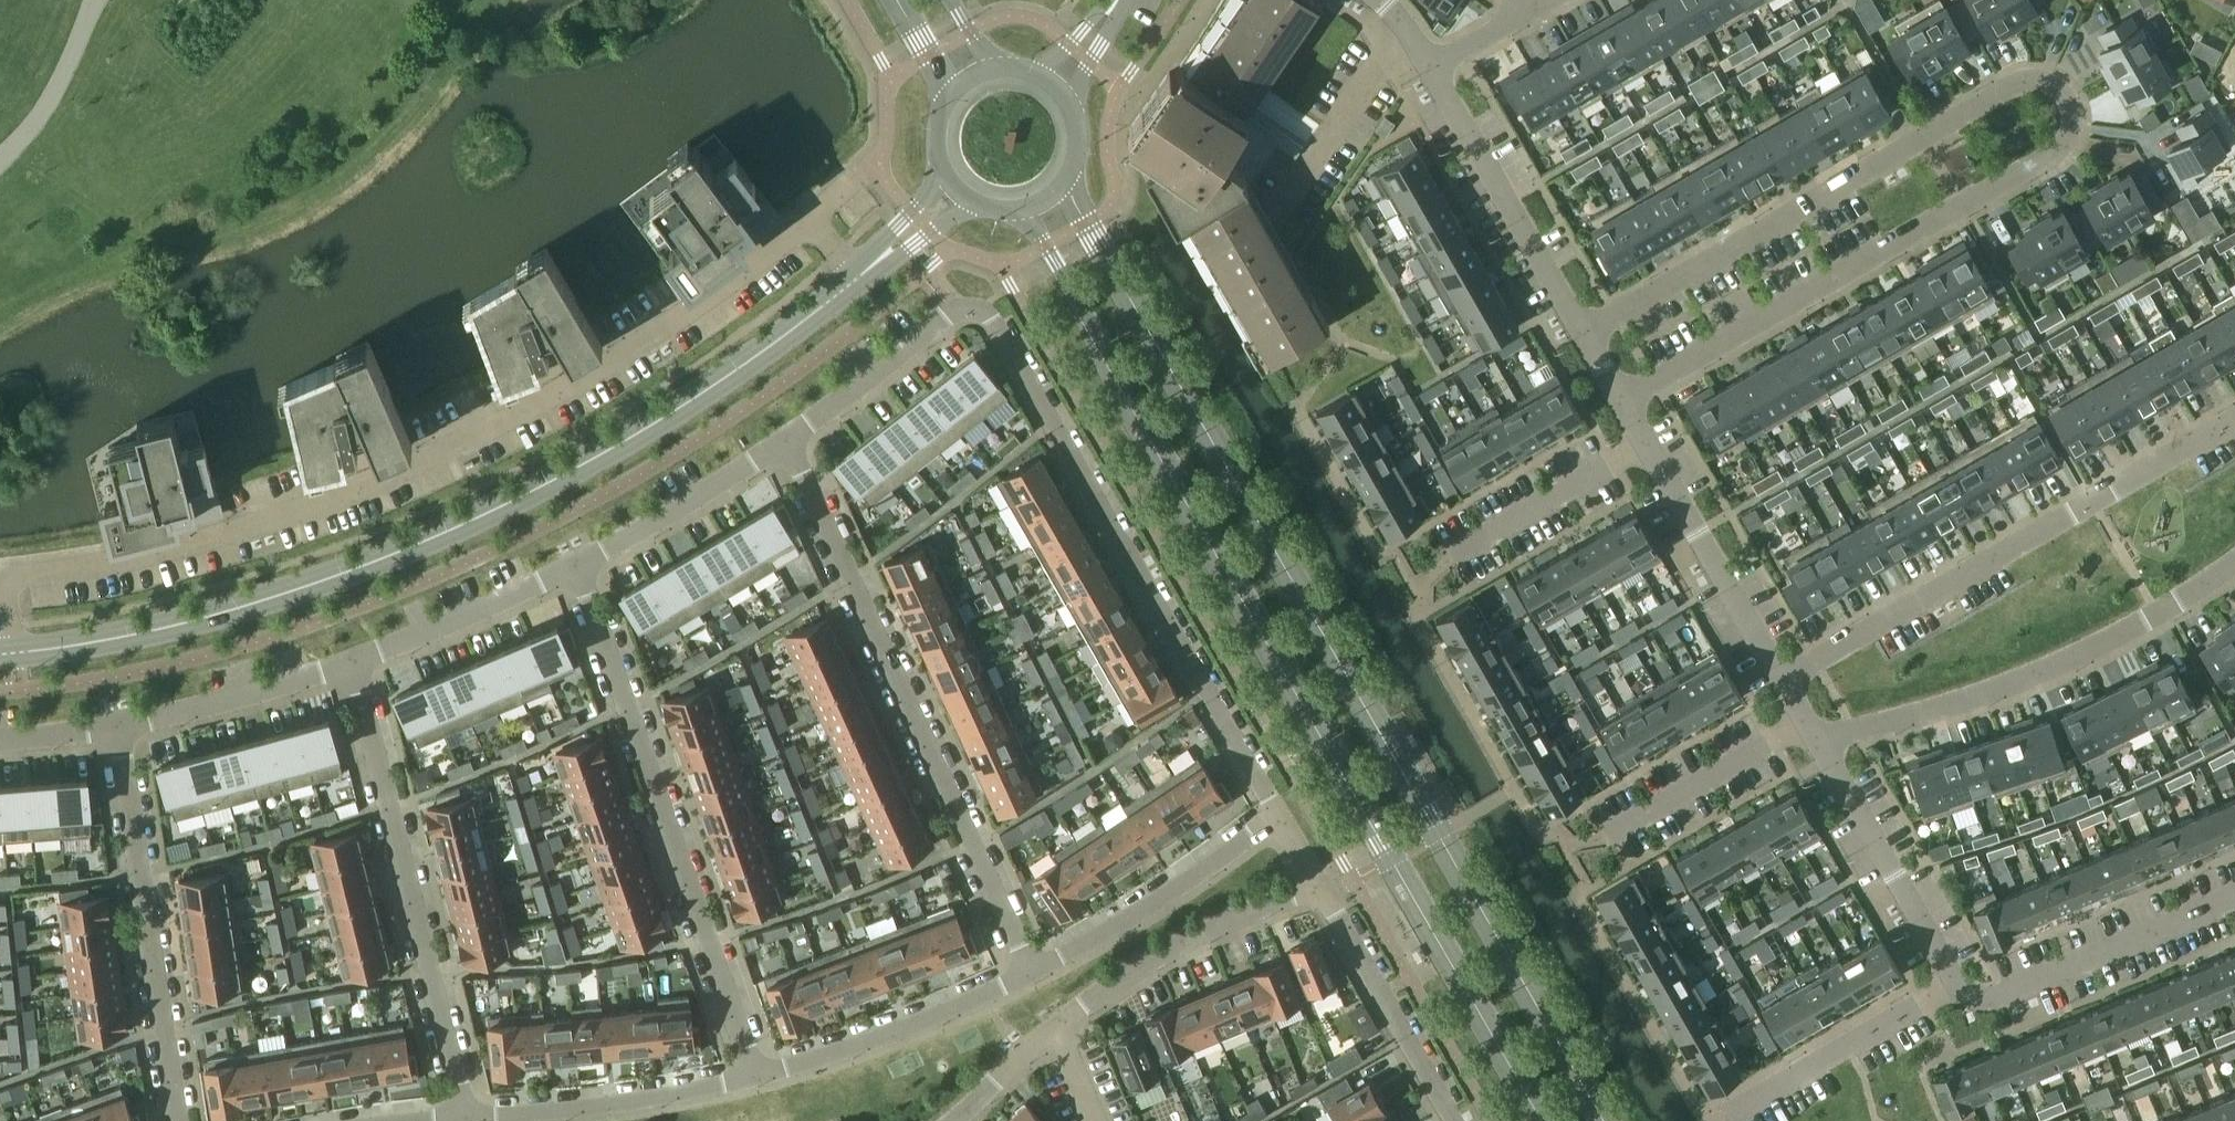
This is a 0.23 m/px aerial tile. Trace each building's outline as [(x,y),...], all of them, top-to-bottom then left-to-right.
[(1265,87),(1322,4),(1317,0),(1220,0),(1173,74),(1169,71),(1129,128),(1134,131),(1128,140),(1136,146),(1134,149),(1253,358),(1256,356),(1261,365),(1329,326),(1241,173),(1243,170),(1219,154),(1241,122),(1241,121),(1265,87)] [(1426,2),(1448,18),(1460,1),(1458,0),(1427,0),(1426,2)] [(1636,11),(1661,55),(1680,44),(1683,49),(1684,48),(1657,0),(1655,0),(1636,11)] [(1684,48),(1705,36),(1684,0),(1657,0),(1684,48)] [(1705,36),(1706,35),(1704,31),(1722,20),(1724,25),(1726,24),(1712,0),(1684,0),(1705,36)] [(1726,24),(1746,12),(1739,0),(1712,0),(1726,24)] [(1746,12),(1748,12),(1745,7),(1757,0),(1739,0),(1746,12)] [(1853,5),(1860,17),(1877,7),(1873,0),(1854,0),(1853,5)] [(1948,65),(1961,58),(1958,52),(1967,47),(1963,40),(1974,33),(1957,4),(1946,10),(1940,0),(1935,0),(1916,11),(1948,65)] [(1957,4),(1974,33),(1984,27),(1988,35),(1998,29),(2001,34),(2014,27),(1999,0),(1964,0),(1957,4)] [(2014,27),(2027,19),(2024,14),(2034,9),(2030,1),(2032,0),(1999,0),(2014,27)] [(1807,22),(1820,15),(1814,5),(1801,12),(1807,22)] [(1623,18),(1615,23),(1643,72),(1664,60),(1661,55),(1636,11),(1633,6),(1620,13),(1623,18)] [(1948,65),(1916,11),(1893,24),(1901,37),(1889,43),(1906,72),(1918,65),(1922,73),(1931,67),(1934,73),(1948,65)] [(1781,24),(1786,34),(1799,27),(1794,17),(1781,24)] [(2108,76),(2152,51),(2139,28),(2135,30),(2129,19),(2100,35),(2106,47),(2099,51),(2105,60),(2100,63),(2108,76)] [(1602,23),(1591,30),(1622,84),(1643,72),(1615,23),(1606,29),(1602,23)] [(1812,30),(1817,40),(1830,33),(1825,23),(1812,30)] [(1768,31),(1773,42),(1786,34),(1781,24),(1768,31)] [(1571,41),(1570,42),(1601,96),(1602,95),(1599,91),(1617,80),(1620,85),(1622,84),(1591,30),(1589,31),(1592,36),(1574,46),(1571,41)] [(1791,42),(1797,52),(1810,45),(1804,34),(1791,42)] [(1739,48),(1745,58),(1758,51),(1752,40),(1739,48)] [(1561,54),(1552,59),(1580,108),(1601,96),(1570,42),(1558,48),(1561,54)] [(1778,49),(1784,60),(1797,52),(1791,42),(1778,49)] [(2208,44),(2202,57),(2214,63),(2221,50),(2208,44)] [(1726,55),(1732,65),(1745,58),(1739,48),(1726,55)] [(2161,76),(2165,74),(2152,51),(2108,76),(2116,90),(2120,87),(2125,96),(2132,92),(2139,104),(2168,87),(2161,76)] [(1749,66),(1755,76),(1768,68),(1762,58),(1749,66)] [(1552,59),(1531,70),(1557,115),(1576,104),(1579,109),(1580,108),(1552,59)] [(1736,73),(1742,83),(1755,76),(1749,66),(1736,73)] [(1862,67),(1840,80),(1866,124),(1888,112),(1862,67)] [(1706,86),(1719,78),(1713,68),(1700,76),(1706,86)] [(1519,71),(1501,81),(1515,105),(1520,102),(1535,128),(1557,115),(1531,70),(1522,75),(1519,71)] [(1687,83),(1693,93),(1706,86),(1700,76),(1687,83)] [(1706,86),(1712,96),(1725,88),(1719,78),(1706,86)] [(1840,80),(1819,92),(1845,136),(1866,124),(1840,80)] [(1693,93),(1695,97),(1699,103),(1712,96),(1706,86),(1693,93)] [(1675,98),(1669,88),(1656,96),(1662,106),(1675,98)] [(1819,92),(1799,104),(1824,148),(1845,136),(1819,92)] [(1643,103),(1649,113),(1662,106),(1656,96),(1643,103)] [(1777,110),(1775,111),(1804,160),(1824,148),(1799,104),(1779,115),(1777,110)] [(1685,116),(1679,106),(1666,114),(1672,124),(1685,116)] [(1775,111),(1755,123),(1783,172),(1804,160),(1775,111)] [(1633,122),(1628,112),(1615,119),(1620,130),(1633,122)] [(2178,129),(2185,140),(2168,149),(2174,159),(2169,163),(2181,185),(2203,172),(2198,164),(2231,145),(2217,121),(2214,123),(2207,112),(2178,129)] [(1653,121),(1659,131),(1672,124),(1666,114),(1653,121)] [(1395,123),(1394,122),(1385,116),(1375,131),(1384,136),(1385,137),(1395,123)] [(1601,127),(1607,137),(1620,130),(1615,119),(1601,127)] [(1735,134),(1734,135),(1762,184),(1783,172),(1755,123),(1753,124),(1756,128),(1738,139),(1735,134)] [(1644,140),(1638,130),(1625,137),(1630,147),(1644,140)] [(683,289),(690,283),(691,284),(779,219),(723,144),(722,145),(715,135),(714,134),(698,147),(697,146),(668,168),(668,169),(620,204),(683,289)] [(1734,135),(1713,147),(1741,196),(1762,184),(1734,135)] [(1592,146),(1586,136),(1573,143),(1579,153),(1592,146)] [(1612,145),(1617,155),(1630,147),(1625,137),(1612,145)] [(1560,151),(1566,161),(1579,153),(1573,143),(1560,151)] [(1713,147),(1693,159),(1721,208),(1741,196),(1713,147)] [(1382,195),(1428,169),(1416,149),(1370,175),(1382,195)] [(1602,164),(1596,154),(1583,161),(1589,171),(1602,164)] [(1693,159),(1672,171),(1700,219),(1721,208),(1693,159)] [(1570,169),(1576,179),(1589,171),(1583,161),(1570,169)] [(1398,212),(1439,188),(1428,169),(1382,195),(1383,196),(1387,194),(1398,212)] [(1672,171),(1651,182),(1679,231),(1700,219),(1672,171)] [(2103,182),(2129,227),(2152,214),(2150,210),(2161,204),(2145,175),(2133,181),(2129,174),(2120,180),(2117,174),(2103,182)] [(1631,194),(1630,194),(1658,243),(1679,231),(1651,182),(1649,183),(1652,188),(1634,198),(1631,194)] [(2104,236),(2106,240),(2129,227),(2103,182),(2090,189),(2093,195),(2084,200),(2088,208),(2077,214),(2094,242),(2104,236)] [(1409,232),(1450,208),(1439,188),(1398,212),(1409,232)] [(1630,194),(1610,206),(1638,255),(1658,243),(1630,194)] [(1351,213),(1359,208),(1352,197),(1344,201),(1351,213)] [(1610,206),(1588,219),(1605,250),(1600,253),(1613,276),(1632,266),(1629,260),(1638,255),(1610,206)] [(1416,254),(1461,228),(1450,208),(1409,232),(1420,250),(1415,253),(1416,254)] [(2064,269),(2065,268),(2087,256),(2083,249),(2094,242),(2077,214),(2067,220),(2062,212),(2053,218),(2050,213),(2037,220),(2064,269)] [(1355,221),(1362,233),(1370,228),(1364,216),(1355,221)] [(2064,269),(2037,220),(2023,228),(2026,233),(2017,239),(2021,246),(2010,252),(2026,281),(2038,275),(2044,286),(2068,273),(2065,268),(2064,269)] [(1377,240),(1370,228),(1362,233),(1369,245),(1377,240)] [(1427,273),(1473,247),(1461,228),(1416,254),(1427,273)] [(2227,235),(2232,244),(2234,243),(2234,230),(2227,235)] [(2219,252),(2232,244),(2227,235),(2214,242),(2213,242),(2219,252)] [(1953,257),(1945,261),(1973,310),(1995,298),(1963,243),(1950,251),(1953,257)] [(1438,293),(1484,267),(1473,247),(1427,273),(1438,293)] [(472,300),(500,372),(503,382),(537,369),(533,359),(563,348),(572,362),(602,344),(546,249),(515,267),(519,273),(472,300)] [(2198,251),(2185,258),(2191,268),(2203,261),(2198,251)] [(1378,260),(1385,272),(1393,267),(1386,255),(1378,260)] [(2177,276),(2191,268),(2185,258),(2172,266),(2177,276)] [(1923,274),(1924,273),(1952,322),(1973,310),(1945,261),(1936,267),(1933,261),(1919,269),(1923,274)] [(1400,279),(1393,267),(1385,272),(1392,284),(1400,279)] [(1449,313),(1495,286),(1484,267),(1438,293),(1449,313)] [(1931,334),(1952,322),(1924,273),(1923,274),(1903,285),(1931,334)] [(2156,275),(2143,282),(2149,292),(2162,285),(2156,275)] [(2136,300),(2149,292),(2143,282),(2130,290),(2136,300)] [(1911,346),(1931,334),(1903,285),(1883,297),(1911,346)] [(1465,330),(1506,306),(1495,286),(1449,313),(1450,314),(1455,311),(1465,330)] [(1400,299),(1407,311),(1415,306),(1408,294),(1400,299)] [(2233,294),(2212,306),(2234,345),(2234,297),(2233,294)] [(1890,358),(1911,346),(1883,297),(1862,309),(1890,358)] [(2114,299),(2101,306),(2107,316),(2120,309),(2114,299)] [(1422,318),(1415,306),(1407,311),(1414,323),(1422,318)] [(1518,326),(1506,306),(1465,330),(1466,330),(1470,328),(1482,347),(1518,326)] [(2094,324),(2107,316),(2101,306),(2088,314),(2094,324)] [(2212,306),(2211,307),(2213,311),(2194,322),(2219,366),(2234,357),(2234,345),(2212,306)] [(2058,307),(2035,319),(2041,330),(2063,316),(2058,307)] [(1869,370),(1890,358),(1862,309),(1841,321),(1869,370)] [(1847,382),(1869,370),(1841,321),(1820,333),(1843,373),(1842,373),(1847,382)] [(2198,378),(2219,366),(2194,322),(2192,323),(2195,328),(2176,339),(2198,378)] [(2060,330),(2065,340),(2079,333),(2073,323),(2060,330)] [(2052,348),(2065,340),(2060,330),(2047,338),(2052,348)] [(1423,338),(1430,350),(1438,345),(1431,333),(1423,338)] [(1820,333),(1799,345),(1822,385),(1823,384),(1829,393),(1847,382),(1842,373),(1843,373),(1820,333)] [(1522,334),(1510,341),(1514,349),(1526,343),(1522,334)] [(1991,342),(1999,354),(2009,348),(2010,348),(2003,335),(1991,342)] [(2178,390),(2198,378),(2176,339),(2155,351),(2178,390)] [(1514,349),(1510,341),(1498,348),(1502,356),(1514,349)] [(379,458),(412,444),(368,342),(336,356),(338,363),(289,384),(309,468),(343,460),(341,450),(372,443),(379,458)] [(1444,357),(1438,345),(1430,350),(1436,362),(1444,357)] [(1823,384),(1822,385),(1799,345),(1778,357),(1807,406),(1829,393),(1823,384)] [(1985,349),(1972,356),(1978,366),(1991,359),(1985,349)] [(2027,349),(2015,356),(2014,356),(2020,366),(2033,359),(2027,349)] [(985,350),(976,357),(984,367),(993,360),(985,350)] [(2157,402),(2178,390),(2155,351),(2135,362),(2130,353),(2129,354),(2157,402)] [(950,372),(984,415),(1008,397),(984,367),(976,357),(974,354),(950,372)] [(2136,414),(2157,402),(2129,354),(2108,366),(2136,414)] [(1965,374),(1978,366),(1972,356),(1959,364),(1965,374)] [(1487,365),(1482,357),(1471,364),(1475,372),(1487,365)] [(1778,357),(1758,369),(1786,418),(1807,406),(1778,357)] [(1475,372),(1471,364),(1459,371),(1463,379),(1475,372)] [(2115,426),(2136,414),(2108,366),(2087,378),(2115,426)] [(1998,376),(1994,368),(1982,375),(1987,382),(1998,376)] [(1737,381),(1762,425),(1761,426),(1764,430),(1786,418),(1758,369),(1737,381)] [(950,372),(928,390),(962,433),(984,415),(950,372)] [(1555,372),(1534,384),(1561,430),(1581,418),(1555,372)] [(1943,373),(1930,380),(1936,390),(1949,383),(1943,373)] [(1397,374),(1389,378),(1396,391),(1404,386),(1397,374)] [(1987,382),(1982,375),(1971,381),(1975,389),(1987,382)] [(2094,438),(2115,426),(2087,378),(2066,390),(2094,438)] [(1448,388),(1443,379),(1431,386),(1436,394),(1448,388)] [(1923,398),(1936,390),(1930,380),(1917,388),(1923,398)] [(1737,381),(1716,393),(1741,437),(1761,426),(1762,425),(1737,381)] [(1561,430),(1534,384),(1537,389),(1517,400),(1541,441),(1561,430)] [(1436,394),(1431,386),(1420,393),(1424,401),(1436,394)] [(928,390),(905,408),(939,451),(962,433),(928,390)] [(1327,430),(1369,406),(1369,405),(1364,408),(1354,390),(1316,412),(1327,430)] [(2086,443),(2094,438),(2066,390),(2065,391),(2068,395),(2047,407),(2076,456),(2089,449),(2086,443)] [(1408,392),(1399,396),(1406,408),(1414,403),(1408,392)] [(1957,400),(1952,392),(1941,399),(1945,406),(1957,400)] [(1705,423),(1720,449),(1741,437),(1716,393),(1689,408),(1700,427),(1705,423)] [(1902,397),(1889,404),(1895,414),(1908,407),(1902,397)] [(1945,406),(1941,399),(1929,405),(1934,413),(1945,406)] [(1541,441),(1517,400),(1516,400),(1519,405),(1501,415),(1496,406),(1495,407),(1521,452),(1541,441)] [(1421,415),(1414,403),(1406,408),(1413,420),(1421,415)] [(1882,421),(1895,414),(1889,404),(1876,411),(1882,421)] [(1337,448),(1379,423),(1369,406),(1327,430),(1337,448)] [(1521,452),(1495,407),(1476,418),(1502,464),(1521,452)] [(905,408),(883,425),(917,469),(939,451),(905,408)] [(2059,459),(2033,412),(2011,425),(2038,471),(2059,459)] [(114,541),(220,514),(203,445),(181,451),(172,415),(137,424),(141,438),(109,446),(123,501),(105,506),(114,541)] [(1915,423),(1911,416),(1899,422),(1904,430),(1915,423)] [(1502,464),(1476,418),(1456,429),(1482,475),(1502,464)] [(1860,420),(1847,428),(1853,438),(1866,431),(1860,420)] [(1892,437),(1904,430),(1899,422),(1888,429),(1892,437)] [(1347,465),(1389,441),(1389,440),(1384,443),(1375,427),(1380,424),(1379,423),(1337,448),(1347,465)] [(883,425),(860,443),(894,486),(917,469),(883,425)] [(2038,471),(2011,425),(1990,437),(2017,483),(2038,471)] [(1840,446),(1853,438),(1847,428),(1834,435),(1840,446)] [(1482,475),(1456,429),(1455,430),(1458,434),(1438,445),(1462,487),(1482,475)] [(1414,435),(1421,447),(1429,442),(1422,430),(1414,435)] [(1005,441),(1011,450),(1021,441),(1014,433),(1005,441)] [(2017,483),(1990,437),(1969,448),(1996,495),(2017,483)] [(1874,447),(1869,439),(1858,446),(1862,454),(1874,447)] [(1011,450),(1005,441),(995,450),(1002,458),(1011,450)] [(1357,483),(1399,459),(1389,441),(1347,465),(1357,483)] [(1436,454),(1429,442),(1421,447),(1427,459),(1436,454)] [(871,505),(894,486),(860,443),(837,461),(871,505)] [(1805,452),(1811,462),(1824,455),(1818,444),(1805,452)] [(1851,460),(1862,454),(1858,446),(1846,453),(1851,460)] [(1996,495),(1969,448),(1949,460),(1976,507),(1996,495)] [(1798,469),(1811,462),(1805,452),(1792,459),(1798,469)] [(1039,457),(996,481),(1009,504),(1052,479),(1039,457)] [(1367,501),(1405,479),(1395,462),(1400,460),(1399,459),(1357,483),(1367,501)] [(1976,507),(1949,460),(1928,472),(1955,519),(1976,507)] [(1832,471),(1828,463),(1816,470),(1821,478),(1832,471)] [(1434,470),(1441,482),(1449,477),(1442,465),(1434,470)] [(1777,468),(1764,476),(1770,486),(1783,478),(1777,468)] [(960,477),(967,486),(977,478),(970,469),(960,477)] [(1809,484),(1821,478),(1816,470),(1805,476),(1809,484)] [(1955,519),(1928,472),(1907,484),(1934,531),(1955,519)] [(1757,493),(1770,486),(1764,476),(1751,483),(1757,493)] [(967,486),(960,477),(950,485),(957,494),(967,486)] [(1456,489),(1449,477),(1441,482),(1448,494),(1456,489)] [(1052,479),(1009,504),(1020,523),(1063,499),(1052,479)] [(1378,518),(1420,494),(1419,493),(1415,496),(1405,479),(1367,501),(1378,518)] [(1934,531),(1907,484),(1887,496),(1913,543),(1934,531)] [(1791,495),(1786,487),(1775,494),(1779,501),(1791,495)] [(1430,513),(1420,494),(1378,518),(1388,537),(1430,513)] [(1768,508),(1779,501),(1775,494),(1763,500),(1768,508)] [(1913,543),(1887,496),(1866,508),(1893,554),(1913,543)] [(1063,499),(1020,523),(1031,543),(1074,518),(1063,499)] [(747,520),(775,567),(776,567),(772,559),(796,545),(773,505),(747,520)] [(914,512),(921,521),(931,514),(925,505),(914,512)] [(1893,554),(1866,508),(1865,508),(1870,518),(1850,529),(1872,566),(1893,554)] [(974,509),(965,514),(971,525),(980,520),(974,509)] [(921,521),(914,512),(904,520),(910,529),(921,521)] [(1635,512),(1615,524),(1641,569),(1661,558),(1635,512)] [(1074,518),(1031,543),(1043,562),(1086,538),(1074,518)] [(747,520),(723,534),(751,582),(775,567),(747,520)] [(1607,528),(1595,535),(1619,576),(1625,587),(1645,576),(1641,569),(1615,524),(1607,528)] [(980,544),(990,539),(985,529),(975,534),(980,544)] [(1872,566),(1850,529),(1847,531),(1831,540),(1825,531),(1824,532),(1851,578),(1872,566)] [(1851,578),(1824,532),(1804,544),(1831,590),(1851,578)] [(723,534),(698,549),(726,597),(751,582),(723,534)] [(1595,535),(1576,546),(1599,587),(1619,576),(1595,535)] [(964,551),(974,547),(969,536),(959,541),(964,551)] [(1086,538),(1043,562),(1054,582),(1097,557),(1086,538)] [(990,539),(980,544),(987,557),(996,552),(990,539)] [(929,542),(884,562),(894,585),(939,564),(929,542)] [(1804,544),(1782,556),(1797,582),(1785,588),(1797,609),(1831,590),(1804,544)] [(1576,546),(1556,557),(1582,603),(1583,603),(1581,598),(1599,587),(1576,546)] [(974,547),(964,551),(971,564),(981,559),(974,547)] [(698,549),(673,563),(701,611),(726,597),(698,549)] [(1097,557),(1054,582),(1065,601),(1108,577),(1097,557)] [(1556,557),(1537,569),(1563,614),(1582,603),(1556,557)] [(673,563),(648,578),(677,626),(701,611),(673,563)] [(939,564),(894,585),(904,605),(949,585),(939,564)] [(1001,585),(1011,580),(1005,569),(996,574),(1001,585)] [(1516,580),(1516,581),(1542,626),(1563,614),(1537,569),(1516,580)] [(985,592),(995,587),(989,576),(980,581),(985,592)] [(1108,577),(1065,601),(1077,621),(1119,596),(1108,577)] [(651,641),(677,626),(648,578),(623,593),(651,641)] [(1011,580),(1001,585),(1007,597),(1017,592),(1011,580)] [(949,585),(904,605),(913,626),(958,605),(949,585)] [(1511,585),(1510,585),(1503,589),(1509,601),(1518,596),(1511,585)] [(995,587),(985,592),(991,604),(1001,599),(995,587)] [(792,596),(798,605),(808,598),(803,589),(792,596)] [(798,605),(792,596),(781,602),(787,611),(798,605)] [(1119,596),(1077,621),(1088,640),(1131,616),(1119,596)] [(1525,608),(1518,596),(1509,601),(1516,613),(1525,608)] [(1473,597),(1436,619),(1446,637),(1484,616),(1473,597)] [(1673,597),(1661,604),(1666,612),(1678,606),(1673,597)] [(1654,619),(1666,612),(1661,604),(1649,611),(1654,619)] [(958,605),(913,626),(923,646),(968,626),(958,605)] [(1013,616),(1019,627),(1029,622),(1023,611),(1013,616)] [(1682,612),(1670,619),(1674,627),(1686,621),(1682,612)] [(1019,627),(1013,616),(1013,615),(1003,620),(1009,631),(1019,627)] [(1131,616),(1088,640),(1099,660),(1142,635),(1131,616)] [(1484,616),(1446,637),(1456,655),(1494,634),(1484,616)] [(796,657),(837,639),(827,617),(786,636),(796,657)] [(2234,636),(2234,618),(2226,624),(2234,636)] [(743,625),(749,635),(760,628),(754,619),(743,625)] [(1662,634),(1674,627),(1670,619),(1658,626),(1662,634)] [(1538,632),(1531,620),(1523,625),(1530,636),(1538,632)] [(1634,620),(1622,627),(1627,635),(1639,628),(1634,620)] [(1019,627),(1024,638),(1025,639),(1035,634),(1029,622),(1019,627)] [(2234,680),(2234,636),(2226,624),(2215,632),(2218,637),(2209,643),(2214,650),(2204,657),(2223,684),(2233,678),(2234,680)] [(749,635),(743,625),(732,632),(738,641),(749,635)] [(968,626),(923,646),(932,667),(977,646),(968,626)] [(557,627),(530,638),(551,689),(552,689),(548,680),(575,669),(567,651),(559,631),(557,627)] [(569,627),(559,631),(567,651),(576,647),(569,627)] [(1024,638),(1019,627),(1009,631),(1015,643),(1024,638)] [(1615,642),(1627,635),(1622,627),(1610,634),(1615,642)] [(1545,644),(1538,632),(1530,636),(1537,648),(1545,644)] [(1494,634),(1456,655),(1467,673),(1504,651),(1494,634)] [(1142,635),(1099,660),(1110,680),(1153,655),(1142,635)] [(1647,643),(1642,635),(1630,642),(1635,650),(1647,643)] [(530,638),(503,649),(525,700),(551,689),(530,638)] [(796,657),(805,678),(846,659),(837,639),(796,657)] [(1623,657),(1635,650),(1630,642),(1619,648),(1623,657)] [(1595,643),(1583,649),(1588,657),(1599,651),(1595,643)] [(977,646),(932,667),(941,687),(986,667),(986,666),(978,670),(969,651),(977,647),(977,646)] [(693,654),(699,663),(710,657),(704,648),(693,654)] [(503,649),(477,661),(498,711),(525,700),(503,649)] [(1043,667),(1053,662),(1046,649),(1037,654),(1043,667)] [(1576,664),(1588,657),(1583,649),(1571,656),(1576,664)] [(1715,650),(1694,662),(1721,708),(1724,706),(1741,696),(1715,650)] [(1504,651),(1467,673),(1477,690),(1514,669),(1504,651)] [(699,663),(693,654),(682,660),(687,670),(699,663)] [(1153,655),(1110,680),(1122,699),(1166,674),(1165,673),(1164,674),(1153,655)] [(1558,667),(1551,655),(1543,660),(1550,672),(1558,667)] [(1027,673),(1037,669),(1031,656),(1021,661),(1027,673)] [(1608,665),(1603,657),(1591,664),(1596,672),(1608,665)] [(757,676),(766,672),(761,659),(752,662),(757,676)] [(805,678),(815,699),(856,680),(846,659),(805,678)] [(477,661),(450,672),(472,723),(498,711),(477,661)] [(1053,662),(1043,667),(1048,677),(1058,672),(1053,662)] [(1694,662),(1675,673),(1701,719),(1721,708),(1694,662)] [(2172,662),(2149,673),(2173,721),(2195,710),(2172,662)] [(1596,672),(1591,664),(1579,671),(1584,679),(1596,672)] [(986,667),(941,687),(951,708),(996,687),(986,667)] [(1037,669),(1027,673),(1033,684),(1042,679),(1037,669)] [(1514,669),(1477,690),(1487,708),(1529,684),(1528,683),(1524,686),(1514,669)] [(1574,681),(1567,669),(1559,674),(1566,686),(1574,681)] [(450,672),(424,683),(445,734),(472,723),(450,672)] [(766,672),(757,676),(762,689),(771,685),(766,672)] [(1675,673),(1655,685),(1681,730),(1701,719),(1675,673)] [(2173,721),(2149,673),(2128,683),(2151,732),(2173,721)] [(1166,674),(1122,699),(1135,722),(1179,696),(1166,674)] [(815,699),(824,719),(865,701),(856,680),(815,699)] [(746,698),(756,695),(751,681),(741,685),(746,698)] [(1581,693),(1574,681),(1566,686),(1573,698),(1581,693)] [(445,734),(424,683),(396,695),(418,746),(445,734)] [(2151,732),(2128,683),(2106,694),(2130,742),(2131,742),(2128,737),(2148,727),(2150,732),(2151,732)] [(1529,684),(1487,708),(1497,726),(1539,701),(1529,684)] [(1655,685),(1636,696),(1662,741),(1681,730),(1655,685)] [(664,701),(672,723),(714,709),(707,686),(664,701)] [(996,687),(951,708),(960,728),(1005,708),(996,687)] [(1064,708),(1074,703),(1067,690),(1057,695),(1064,708)] [(2130,742),(2106,694),(2085,704),(2108,753),(2130,742)] [(756,695),(746,698),(751,712),(761,708),(756,695)] [(1636,696),(1616,707),(1642,753),(1662,741),(1636,696)] [(1048,714),(1058,709),(1051,697),(1041,702),(1048,714)] [(774,717),(783,713),(777,700),(768,704),(774,717)] [(824,719),(834,740),(874,721),(865,701),(824,719)] [(1539,701),(1497,726),(1507,743),(1549,719),(1539,701)] [(1074,703),(1064,708),(1069,717),(1079,712),(1074,703)] [(2108,753),(2085,704),(2062,715),(2086,763),(2108,753)] [(1606,719),(1598,723),(1622,765),(1622,764),(1642,753),(1616,707),(1615,708),(1618,712),(1606,719)] [(1005,708),(960,728),(970,749),(1014,728),(1005,708)] [(1574,713),(1581,725),(1589,720),(1582,708),(1574,713)] [(672,723),(680,745),(722,730),(714,709),(672,723)] [(1058,709),(1048,714),(1053,725),(1063,720),(1058,709)] [(783,713),(774,717),(779,730),(788,727),(783,713)] [(564,719),(568,729),(580,724),(576,714),(564,719)] [(557,734),(568,729),(564,719),(552,725),(557,734)] [(1549,719),(1507,743),(1517,761),(1559,737),(1559,736),(1550,741),(1541,725),(1550,720),(1549,719)] [(328,720),(299,727),(314,781),(343,773),(328,720)] [(1596,732),(1589,720),(1581,725),(1587,736),(1596,732)] [(834,740),(843,760),(884,742),(874,721),(834,740)] [(1083,721),(1073,726),(1079,737),(1089,732),(1083,721)] [(2047,721),(2024,729),(2041,780),(2057,774),(2065,772),(2047,721)] [(763,740),(772,737),(767,723),(758,727),(763,740)] [(548,726),(538,730),(542,741),(552,737),(548,726)] [(299,727),(272,735),(286,789),(314,781),(299,727)] [(1014,728),(970,749),(979,769),(1024,749),(1014,728)] [(2041,780),(2024,729),(2001,737),(2018,787),(2041,780)] [(680,745),(687,766),(729,751),(722,730),(680,745)] [(1158,731),(1148,739),(1155,748),(1165,740),(1158,731)] [(272,735),(244,743),(259,796),(286,789),(272,735)] [(772,737),(763,740),(768,754),(777,750),(772,737)] [(1069,754),(1078,750),(1072,737),(1062,742),(1069,754)] [(1559,737),(1517,761),(1523,771),(1527,779),(1570,754),(1559,737)] [(2018,787),(2001,737),(1979,744),(1996,795),(2018,787)] [(511,742),(516,752),(527,748),(523,738),(511,742)] [(555,753),(563,775),(605,760),(598,738),(555,753)] [(504,757),(516,752),(511,742),(500,747),(504,757)] [(843,760),(852,781),(893,762),(884,742),(843,760)] [(244,743),(216,750),(231,804),(259,796),(244,743)] [(790,759),(799,756),(794,743),(785,746),(790,759)] [(1609,755),(1602,743),(1594,748),(1601,760),(1609,755)] [(1996,795),(1979,744),(1956,752),(1973,803),(1974,803),(1972,797),(1985,793),(1993,790),(1995,795),(1996,795)] [(2200,746),(2188,752),(2192,760),(2204,754),(2200,746)] [(2225,762),(2234,757),(2234,752),(2232,747),(2220,753),(2225,762)] [(1122,757),(1128,766),(1142,757),(1135,748),(1122,757)] [(1024,749),(979,769),(988,790),(1033,769),(1024,749)] [(216,750),(188,758),(203,811),(231,804),(216,750)] [(1078,750),(1069,754),(1074,765),(1084,760),(1078,750)] [(687,766),(695,788),(737,773),(729,751),(687,766)] [(1973,803),(1956,752),(1933,760),(1951,810),(1973,803)] [(2192,760),(2188,752),(2176,758),(2180,766),(2192,760)] [(2212,769),(2225,762),(2220,753),(2208,760),(2212,769)] [(1570,754),(1527,779),(1538,796),(1575,775),(1565,758),(1570,755),(1570,754)] [(1616,767),(1609,755),(1601,760),(1608,772),(1615,767),(1616,767)] [(799,756),(790,759),(795,773),(804,769),(799,756)] [(1128,766),(1122,757),(1114,763),(1120,772),(1128,766)] [(1197,757),(1172,774),(1199,814),(1211,807),(1214,812),(1234,800),(1220,779),(1214,783),(1197,757)] [(203,811),(188,758),(160,765),(175,819),(203,811)] [(470,760),(458,764),(462,774),(474,769),(470,760)] [(563,775),(571,796),(613,782),(605,760),(563,775)] [(1951,810),(1933,760),(1910,768),(1927,819),(1951,810)] [(852,781),(862,802),(903,783),(893,762),(852,781)] [(450,779),(462,774),(458,764),(447,769),(450,779)] [(779,782),(789,778),(784,765),(774,769),(779,782)] [(2157,767),(2145,772),(2148,781),(2161,775),(2157,767)] [(1033,769),(988,790),(999,812),(1003,810),(1023,801),(1044,792),(1033,769)] [(2177,775),(2182,784),(2194,777),(2190,769),(2177,775)] [(517,775),(521,790),(531,787),(527,772),(517,775)] [(2148,781),(2145,772),(2132,778),(2136,786),(2148,781)] [(695,788),(702,809),(744,794),(737,773),(695,788)] [(1199,814),(1172,774),(1148,790),(1178,836),(1192,827),(1188,822),(1199,814)] [(1575,775),(1538,796),(1548,815),(1586,793),(1575,775)] [(2169,790),(2182,784),(2177,775),(2165,781),(2169,790)] [(789,778),(779,782),(785,795),(794,792),(789,778)] [(57,781),(62,836),(91,834),(87,779),(57,781)] [(57,781),(28,784),(33,839),(62,836),(57,781)] [(1076,788),(1082,797),(1093,790),(1087,781),(1076,788)] [(571,796),(578,818),(620,803),(613,782),(571,796)] [(862,802),(871,822),(912,804),(903,783),(862,802)] [(0,786),(0,788),(4,841),(33,839),(28,784),(0,786)] [(807,801),(817,797),(812,784),(802,788),(807,801)] [(2156,785),(2134,795),(2140,809),(2162,800),(2156,785)] [(1076,788),(1052,803),(1058,813),(1083,798),(1076,788)] [(1124,806),(1151,847),(1162,839),(1166,845),(1178,836),(1148,790),(1124,806)] [(1821,836),(1795,790),(1775,802),(1801,847),(1821,836)] [(2100,792),(2087,797),(2091,805),(2103,800),(2100,792)] [(528,811),(538,808),(534,794),(524,797),(528,811)] [(702,809),(710,830),(752,816),(744,794),(702,809)] [(2125,809),(2138,804),(2134,795),(2121,800),(2125,809)] [(507,799),(511,812),(521,809),(517,796),(507,799)] [(433,831),(477,820),(471,797),(428,808),(433,831)] [(817,797),(807,801),(813,814),(822,810),(817,797)] [(2091,805),(2087,797),(2075,802),(2078,811),(2091,805)] [(2217,807),(2231,840),(2234,838),(2234,799),(2217,807)] [(1023,801),(1003,810),(1008,819),(1026,807),(1023,801)] [(1801,847),(1775,802),(1755,813),(1781,859),(1782,858),(1779,854),(1797,843),(1800,848),(1801,847)] [(578,818),(586,839),(628,824),(620,803),(578,818)] [(871,822),(881,843),(921,824),(912,804),(871,822)] [(1105,830),(1130,868),(1143,860),(1139,854),(1151,847),(1124,806),(1123,807),(1128,815),(1105,830)] [(796,824),(806,820),(801,807),(791,811),(796,824)] [(2217,807),(2195,816),(2209,849),(2231,840),(2217,807)] [(323,812),(326,822),(338,818),(335,808),(323,812)] [(542,822),(538,808),(528,811),(532,825),(542,822)] [(2090,813),(2093,822),(2106,817),(2102,808),(2090,813)] [(521,809),(511,812),(515,826),(525,823),(521,809)] [(1028,817),(1033,826),(1045,820),(1039,811),(1028,817)] [(326,822),(323,812),(310,816),(314,826),(326,822)] [(1781,859),(1755,813),(1735,824),(1762,870),(1781,859)] [(2080,828),(2093,822),(2090,813),(2077,818),(2080,828)] [(2042,815),(2029,819),(2032,828),(2045,823),(2042,815)] [(710,830),(717,852),(759,837),(752,816),(710,830)] [(2195,816),(2173,825),(2187,859),(2209,849),(2195,816)] [(1033,826),(1028,817),(1017,823),(1022,833),(1033,826)] [(2032,828),(2029,819),(2016,824),(2020,832),(2032,828)] [(433,831),(439,853),(482,842),(477,820),(433,831)] [(806,820),(796,824),(802,837),(811,833),(806,820)] [(1130,868),(1105,830),(1100,822),(1074,839),(1080,847),(1101,880),(1113,872),(1117,877),(1130,868)] [(586,839),(593,861),(635,846),(628,824),(586,839)] [(931,846),(921,824),(881,843),(890,864),(931,846)] [(1762,870),(1735,824),(1716,836),(1740,877),(1758,866),(1761,871),(1762,870)] [(268,829),(271,839),(282,835),(279,825),(268,829)] [(2173,825),(2151,835),(2165,868),(2187,859),(2173,825)] [(824,843),(834,839),(829,826),(819,829),(824,843)] [(2045,831),(2048,840),(2061,835),(2058,826),(2045,831)] [(271,839),(268,829),(256,832),(259,842),(271,839)] [(1997,830),(1984,834),(1987,843),(1999,839),(1997,830)] [(319,867),(362,856),(356,831),(313,842),(319,867)] [(2035,845),(2048,840),(2045,831),(2031,835),(2035,845)] [(1987,843),(1984,834),(1971,838),(1974,847),(1987,843)] [(2151,835),(2129,844),(2143,878),(2165,868),(2151,835)] [(1740,877),(1716,836),(1696,847),(1723,893),(1724,892),(1718,883),(1736,873),(1739,877),(1740,877)] [(717,852),(724,873),(767,858),(759,837),(717,852)] [(541,854),(551,851),(547,838),(537,841),(541,854)] [(524,855),(534,852),(530,839),(520,842),(524,855)] [(834,839),(824,843),(829,856),(839,852),(834,839)] [(212,843),(214,853),(226,850),(224,840),(212,843)] [(1961,841),(1948,845),(1951,854),(1964,850),(1961,841)] [(488,864),(482,842),(439,853),(444,875),(488,864)] [(1999,846),(2002,856),(2016,851),(2013,842),(1999,846)] [(214,853),(212,843),(200,845),(202,856),(214,853)] [(2129,844),(2106,854),(2121,887),(2143,878),(2129,844)] [(593,861),(601,882),(643,867),(635,846),(593,861)] [(1989,860),(2002,856),(1999,846),(1986,850),(1989,860)] [(1103,883),(1101,880),(1080,847),(1058,862),(1080,894),(1092,886),(1094,889),(1103,883)] [(1723,893),(1696,847),(1676,859),(1702,904),(1723,893)] [(813,866),(822,862),(817,849),(808,853),(813,866)] [(551,851),(541,854),(546,868),(555,865),(551,851)] [(534,852),(524,855),(528,869),(538,866),(534,852)] [(1956,870),(1979,863),(1976,853),(1963,857),(1952,860),(1956,870)] [(2106,854),(2084,863),(2099,896),(2121,887),(2106,854)] [(368,878),(362,856),(319,867),(324,889),(368,878)] [(724,873),(732,895),(774,880),(767,858),(724,873)] [(275,876),(286,874),(283,860),(273,863),(275,876)] [(1083,900),(1080,894),(1058,862),(1057,860),(1022,883),(1035,912),(1050,901),(1060,915),(1083,900)] [(1956,870),(1952,860),(1940,864),(1945,877),(1957,872),(1956,870)] [(822,862),(813,866),(818,879),(828,875),(822,862)] [(1677,874),(1671,863),(1662,867),(1669,879),(1677,874)] [(2084,863),(2062,872),(2076,906),(2099,896),(2084,863)] [(493,886),(488,864),(444,875),(450,897),(493,886)] [(601,882),(608,903),(650,889),(643,867),(601,882)] [(835,871),(841,885),(851,881),(845,867),(835,871)] [(64,869),(66,879),(78,878),(77,868),(64,869)] [(66,879),(64,869),(52,870),(53,881),(66,879)] [(921,871),(909,877),(913,887),(925,881),(921,871)] [(2062,872),(2040,882),(2054,915),(2076,906),(2062,872)] [(1606,915),(1648,891),(1638,873),(1595,897),(1606,915)] [(7,875),(8,885),(21,884),(20,874),(7,875)] [(182,905),(227,898),(223,874),(179,881),(182,905)] [(286,874),(275,876),(278,890),(289,888),(286,874)] [(1684,886),(1677,874),(1669,879),(1676,891),(1684,886)] [(7,875),(0,875),(0,886),(8,885),(7,875)] [(1826,890),(1838,883),(1833,875),(1821,882),(1826,890)] [(261,893),(271,891),(268,877),(258,879),(261,893)] [(373,900),(368,878),(324,889),(330,911),(373,900)] [(774,880),(732,895),(740,917),(782,902),(774,880)] [(554,898),(564,895),(560,881),(550,884),(554,898)] [(537,899),(547,896),(543,882),(533,885),(537,899)] [(1814,897),(1826,890),(1821,882),(1809,889),(1814,897)] [(2040,882),(2018,891),(2032,924),(2054,915),(2040,882)] [(883,888),(887,898),(898,893),(894,883),(883,888)] [(499,908),(493,886),(450,897),(455,919),(499,908)] [(887,898),(883,888),(870,893),(874,903),(887,898)] [(608,903),(616,925),(658,910),(650,889),(608,903)] [(1846,899),(1841,890),(1830,897),(1834,905),(1846,899)] [(1996,900),(1997,900),(1993,890),(1969,900),(1987,944),(2010,934),(1996,900)] [(271,891),(261,893),(264,907),(274,905),(271,891)] [(1616,933),(1654,911),(1644,895),(1649,892),(1648,891),(1606,915),(1616,933)] [(2018,891),(1997,900),(1996,900),(2010,934),(2032,924),(2018,891)] [(64,926),(109,919),(105,895),(61,902),(64,926)] [(569,908),(564,895),(554,898),(559,911),(569,908)] [(547,896),(537,899),(541,913),(551,910),(547,896)] [(1834,905),(1830,897),(1818,904),(1822,912),(1834,905)] [(230,920),(227,898),(182,905),(186,927),(230,920)] [(1683,903),(1690,915),(1698,910),(1691,898),(1683,903)] [(1794,898),(1782,905),(1786,913),(1798,906),(1794,898)] [(379,922),(373,900),(330,911),(335,933),(379,922)] [(284,920),(295,918),(292,904),(282,907),(284,920)] [(829,908),(833,919),(844,914),(840,904),(829,908)] [(925,916),(942,962),(955,957),(957,963),(979,955),(970,932),(964,935),(952,905),(925,916)] [(1786,913),(1782,905),(1770,911),(1774,920),(1786,913)] [(504,930),(499,908),(455,919),(461,941),(504,930)] [(833,919),(829,908),(816,913),(820,923),(833,919)] [(658,910),(616,925),(623,947),(666,932),(658,910)] [(1705,922),(1698,910),(1690,915),(1696,926),(1705,922)] [(1626,951),(1669,926),(1668,926),(1664,928),(1654,911),(1616,933),(1626,951)] [(1802,913),(1790,920),(1795,928),(1807,921),(1802,913)] [(925,916),(897,926),(917,978),(932,973),(929,967),(942,962),(925,916)] [(16,933),(26,932),(24,918),(14,919),(16,933)] [(295,918),(284,920),(287,934),(298,932),(295,918)] [(112,942),(109,919),(64,926),(68,949),(112,942)] [(234,943),(230,920),(186,927),(189,950),(234,943)] [(1755,920),(1743,927),(1747,935),(1759,929),(1755,920)] [(1795,928),(1790,920),(1779,927),(1783,935),(1795,928)] [(270,937),(280,935),(277,921),(268,923),(270,937)] [(384,944),(379,922),(335,933),(341,955),(384,944)] [(774,927),(778,937),(790,933),(787,923),(774,927)] [(568,941),(578,938),(573,924),(564,927),(568,941)] [(546,928),(550,942),(560,939),(556,925),(546,928)] [(897,926),(871,937),(888,982),(900,978),(902,984),(917,978),(897,926)] [(1636,968),(1679,944),(1669,926),(1626,951),(1636,968)] [(778,937),(774,927),(762,930),(765,941),(778,937)] [(1747,935),(1743,927),(1731,934),(1735,942),(1747,935)] [(510,953),(504,930),(461,941),(467,964),(510,953)] [(10,946),(9,932),(0,933),(0,947),(10,946)] [(26,932),(16,933),(17,947),(27,946),(26,932)] [(1718,945),(1711,933),(1703,938),(1710,950),(1718,945)] [(280,935),(270,937),(273,951),(283,949),(280,935)] [(1303,944),(1291,949),(1312,1000),(1338,989),(1333,978),(1343,973),(1324,939),(1318,942),(1317,938),(1315,938),(1314,935),(1301,940),(1303,944)] [(1763,935),(1751,942),(1756,950),(1768,944),(1763,935)] [(871,937),(843,947),(863,999),(877,994),(875,988),(888,982),(871,937)] [(1901,974),(1880,937),(1860,949),(1858,944),(1857,945),(1881,986),(1901,974)] [(578,938),(568,941),(572,954),(582,951),(578,938)] [(116,964),(112,942),(68,949),(71,971),(116,964)] [(1756,950),(1751,942),(1739,949),(1744,957),(1756,950)] [(237,965),(234,943),(189,950),(193,972),(237,965)] [(390,966),(384,944),(341,955),(346,977),(390,966)] [(1647,986),(1684,964),(1675,948),(1679,945),(1679,944),(1636,968),(1647,986)] [(1881,986),(1857,945),(1837,956),(1861,997),(1881,986)] [(0,947),(0,951),(1,961),(11,960),(10,946),(0,947)] [(843,947),(816,957),(834,1003),(845,999),(848,1005),(863,999),(843,947)] [(1719,952),(1726,964),(1734,959),(1727,947),(1719,952)] [(293,964),(304,962),(301,948),(290,950),(293,964)] [(2221,958),(2234,991),(2234,952),(2221,958)] [(655,967),(668,965),(666,954),(653,957),(655,967)] [(1861,997),(1837,956),(1819,967),(1816,962),(1815,962),(1841,1008),(1861,997)] [(816,957),(789,968),(809,1020),(810,1019),(808,1013),(821,1008),(823,1011),(833,1007),(832,1004),(834,1003),(816,957)] [(1254,969),(1274,1017),(1302,1005),(1282,957),(1268,963),(1269,966),(1256,972),(1255,969),(1254,969)] [(2199,967),(2213,1000),(2234,991),(2221,958),(2199,967)] [(1741,971),(1734,959),(1726,964),(1733,976),(1741,971)] [(626,962),(627,973),(639,971),(637,960),(626,962)] [(304,962),(293,964),(296,978),(306,976),(304,962)] [(614,975),(627,973),(626,962),(612,964),(614,975)] [(1841,1008),(1815,962),(1796,974),(1822,1019),(1841,1008)] [(20,978),(30,977),(29,963),(19,964),(20,978)] [(119,986),(116,964),(71,971),(75,993),(119,986)] [(1657,1004),(1694,982),(1684,964),(1647,986),(1657,1004)] [(241,988),(237,965),(193,972),(196,995),(217,992),(241,988)] [(276,968),(279,981),(289,979),(286,966),(276,968)] [(2199,967),(2177,976),(2191,1010),(2213,1000),(2199,967)] [(784,1029),(809,1020),(789,968),(764,977),(771,996),(769,996),(773,1009),(776,1008),(784,1029)] [(569,970),(570,981),(582,980),(580,969),(569,970)] [(1247,1028),(1274,1017),(1254,969),(1253,969),(1255,972),(1242,978),(1240,975),(1227,980),(1247,1028)] [(556,983),(570,981),(569,970),(555,972),(556,983)] [(1822,1019),(1796,974),(1795,974),(1800,983),(1781,994),(1802,1031),(1822,1019)] [(499,986),(512,986),(511,975),(499,975),(499,986)] [(511,975),(512,986),(525,985),(525,975),(511,975)] [(2177,976),(2155,985),(2169,1019),(2191,1010),(2177,976)] [(4,992),(15,991),(13,977),(3,978),(4,992)] [(30,977),(20,978),(22,992),(32,991),(30,977)] [(1220,1039),(1247,1028),(1227,980),(1214,986),(1215,989),(1202,994),(1201,991),(1200,991),(1220,1039)] [(1667,1021),(1705,1000),(1694,982),(1657,1004),(1667,1021)] [(2155,985),(2133,994),(2147,1028),(2169,1019),(2155,985)] [(122,1009),(119,986),(75,993),(78,1016),(122,1009)] [(379,986),(366,987),(368,998),(380,996),(379,986)] [(1733,991),(1740,1003),(1748,998),(1742,986),(1733,991)] [(241,988),(217,992),(218,1000),(242,997),(241,988)] [(337,991),(339,1002),(352,1000),(350,989),(337,991)] [(15,991),(4,992),(6,1006),(16,1005),(15,991)] [(339,1002),(337,991),(325,993),(327,1004),(339,1002)] [(1193,1050),(1220,1039),(1200,991),(1199,992),(1201,995),(1188,1000),(1186,997),(1173,1003),(1193,1050)] [(1802,1031),(1781,994),(1761,1006),(1782,1042),(1802,1031)] [(2133,994),(2111,1004),(2125,1037),(2147,1028),(2133,994)] [(659,999),(664,1048),(677,1046),(678,1053),(701,1050),(698,1026),(692,1027),(688,996),(659,999)] [(1755,1010),(1748,998),(1740,1003),(1747,1014),(1755,1010)] [(280,1001),(282,1012),(294,1010),(292,999),(280,1001)] [(659,1009),(631,1012),(636,1057),(651,1056),(650,1049),(664,1048),(659,999),(658,999),(659,1009)] [(1677,1039),(1715,1017),(1714,1016),(1710,1019),(1700,1003),(1705,1001),(1705,1000),(1667,1021),(1677,1039)] [(282,1012),(280,1001),(267,1004),(269,1015),(282,1012)] [(1193,1050),(1173,1003),(1172,1003),(1174,1006),(1161,1011),(1160,1008),(1145,1014),(1165,1062),(1193,1050)] [(2111,1004),(2088,1013),(2102,1046),(2125,1037),(2111,1004)] [(601,1005),(573,1008),(578,1063),(593,1062),(592,1055),(606,1054),(602,1015),(601,1005)] [(25,1023),(35,1022),(33,1008),(23,1009),(25,1023)] [(572,1018),(545,1021),(549,1060),(561,1058),(562,1065),(578,1063),(573,1008),(571,1008),(572,1018)] [(126,1032),(122,1009),(78,1016),(82,1039),(126,1032)] [(223,1014),(225,1024),(238,1021),(236,1011),(223,1014)] [(543,1011),(515,1014),(521,1069),(522,1069),(521,1063),(539,1060),(539,1063),(547,1063),(546,1060),(549,1060),(545,1021),(544,1021),(543,1011)] [(631,1012),(602,1015),(606,1054),(619,1052),(620,1059),(636,1057),(631,1012)] [(2088,1013),(2066,1022),(2080,1056),(2102,1046),(2088,1013)] [(225,1024),(223,1014),(211,1017),(213,1027),(225,1024)] [(493,1072),(521,1069),(515,1014),(488,1017),(490,1036),(487,1036),(489,1050),(491,1050),(493,1072)] [(211,1017),(192,1022),(194,1031),(213,1027),(211,1017)] [(1687,1057),(1725,1035),(1715,1017),(1677,1039),(1687,1057)] [(1372,1020),(1361,1026),(1367,1036),(1378,1029),(1372,1020)] [(1754,1026),(1761,1038),(1769,1033),(1762,1021),(1754,1026)] [(9,1037),(19,1036),(18,1022),(7,1023),(9,1037)] [(35,1022),(25,1023),(26,1037),(36,1036),(35,1022)] [(2066,1022),(2044,1031),(2058,1065),(2080,1056),(2066,1022)] [(403,1024),(374,1030),(382,1078),(395,1076),(396,1082),(419,1078),(415,1054),(408,1055),(403,1024)] [(2228,1041),(2234,1038),(2234,1027),(2225,1032),(2228,1041)] [(374,1030),(346,1035),(355,1090),(370,1087),(368,1080),(382,1078),(374,1030)] [(1113,1037),(1115,1041),(1113,1041),(1124,1066),(1120,1068),(1126,1082),(1130,1081),(1135,1092),(1161,1081),(1139,1030),(1127,1035),(1126,1031),(1113,1037)] [(2044,1031),(2022,1040),(2036,1074),(2058,1065),(2044,1031)] [(2228,1041),(2225,1032),(2213,1036),(2217,1046),(2228,1041)] [(1776,1045),(1769,1033),(1761,1038),(1768,1050),(1776,1045)] [(346,1035),(317,1040),(326,1088),(338,1086),(339,1093),(355,1090),(346,1035)] [(1697,1074),(1735,1053),(1725,1035),(1687,1057),(1697,1074)] [(19,1036),(9,1037),(10,1051),(20,1050),(19,1036)] [(317,1040),(289,1045),(299,1100),(312,1097),(311,1091),(326,1088),(317,1040)] [(2022,1040),(2000,1050),(2014,1083),(2036,1074),(2022,1040)] [(2181,1050),(2185,1059),(2199,1053),(2195,1044),(2181,1050)] [(289,1045),(261,1050),(270,1098),(280,1096),(281,1103),(299,1100),(289,1045)] [(1325,1062),(1333,1076),(1363,1059),(1355,1045),(1325,1062)] [(2232,1046),(2219,1051),(2223,1060),(2234,1055),(2234,1054),(2232,1046)] [(261,1050),(233,1055),(242,1103),(255,1101),(255,1104),(266,1102),(265,1099),(270,1098),(261,1050)] [(2000,1050),(1978,1059),(1992,1092),(2014,1083),(2000,1050)] [(2185,1059),(2181,1050),(2169,1055),(2173,1064),(2185,1059)] [(1736,1053),(1735,1053),(1697,1074),(1708,1093),(1741,1074),(1731,1056),(1736,1053)] [(242,1103),(233,1055),(204,1060),(207,1079),(205,1079),(207,1093),(210,1093),(214,1115),(241,1110),(240,1103),(242,1103)] [(21,1058),(7,1060),(8,1070),(22,1069),(21,1058)] [(92,1058),(80,1062),(83,1072),(95,1067),(92,1058)] [(1978,1059),(1956,1068),(1974,1112),(1975,1111),(1971,1101),(1992,1092),(1978,1059)] [(2188,1065),(2191,1074),(2205,1068),(2201,1059),(2188,1065)] [(2137,1068),(2141,1077),(2154,1072),(2150,1062),(2137,1068)] [(2191,1074),(2188,1065),(2175,1070),(2179,1079),(2191,1074)] [(52,1072),(56,1081),(67,1077),(64,1067),(52,1072)] [(1933,1078),(1951,1120),(1974,1112),(1956,1068),(1933,1078)] [(2141,1077),(2137,1068),(2124,1073),(2128,1082),(2141,1077)] [(56,1081),(52,1072),(40,1076),(44,1086),(56,1081)] [(1313,1075),(1301,1083),(1306,1091),(1319,1084),(1313,1075)] [(1333,1120),(1360,1120),(1385,1107),(1378,1094),(1375,1096),(1367,1082),(1354,1090),(1346,1076),(1317,1093),(1333,1120)] [(2143,1083),(2147,1092),(2160,1086),(2157,1078),(2143,1083)] [(1306,1091),(1301,1083),(1289,1090),(1294,1098),(1306,1091)] [(2147,1092),(2143,1083),(2131,1088),(2135,1097),(2147,1092)] [(2094,1090),(2098,1098),(2111,1093),(2107,1084),(2094,1090)] [(101,1120),(140,1120),(137,1113),(131,1116),(120,1086),(92,1097),(101,1120)] [(1,1102),(13,1098),(9,1087),(0,1090),(0,1098),(1,1102)] [(2098,1098),(2094,1090),(2081,1095),(2085,1104),(2098,1098)] [(2098,1098),(2102,1107),(2114,1102),(2111,1093),(2098,1098)] [(2227,1097),(2234,1116),(2234,1093),(2227,1097)] [(65,1107),(70,1120),(101,1120),(92,1097),(65,1107)] [(2205,1106),(2211,1120),(2234,1120),(2234,1116),(2227,1097),(2205,1106)] [(2102,1107),(2098,1098),(2085,1104),(2089,1113),(2102,1107)] [(2050,1104),(2053,1113),(2066,1108),(2062,1099),(2050,1104)] [(1007,1120),(1008,1120),(1041,1120),(1026,1104),(1007,1120)] [(1262,1104),(1250,1111),(1255,1120),(1268,1113),(1262,1104)] [(2053,1113),(2050,1104),(2036,1110),(2040,1119),(2053,1113)] [(2183,1115),(2185,1120),(2211,1120),(2205,1106),(2183,1115)] [(38,1116),(40,1120),(70,1120),(65,1107),(38,1116)] [(1392,1119),(1385,1107),(1360,1120),(1389,1120),(1392,1119)] [(1250,1111),(1237,1119),(1239,1120),(1254,1120),(1255,1120),(1250,1111)]
